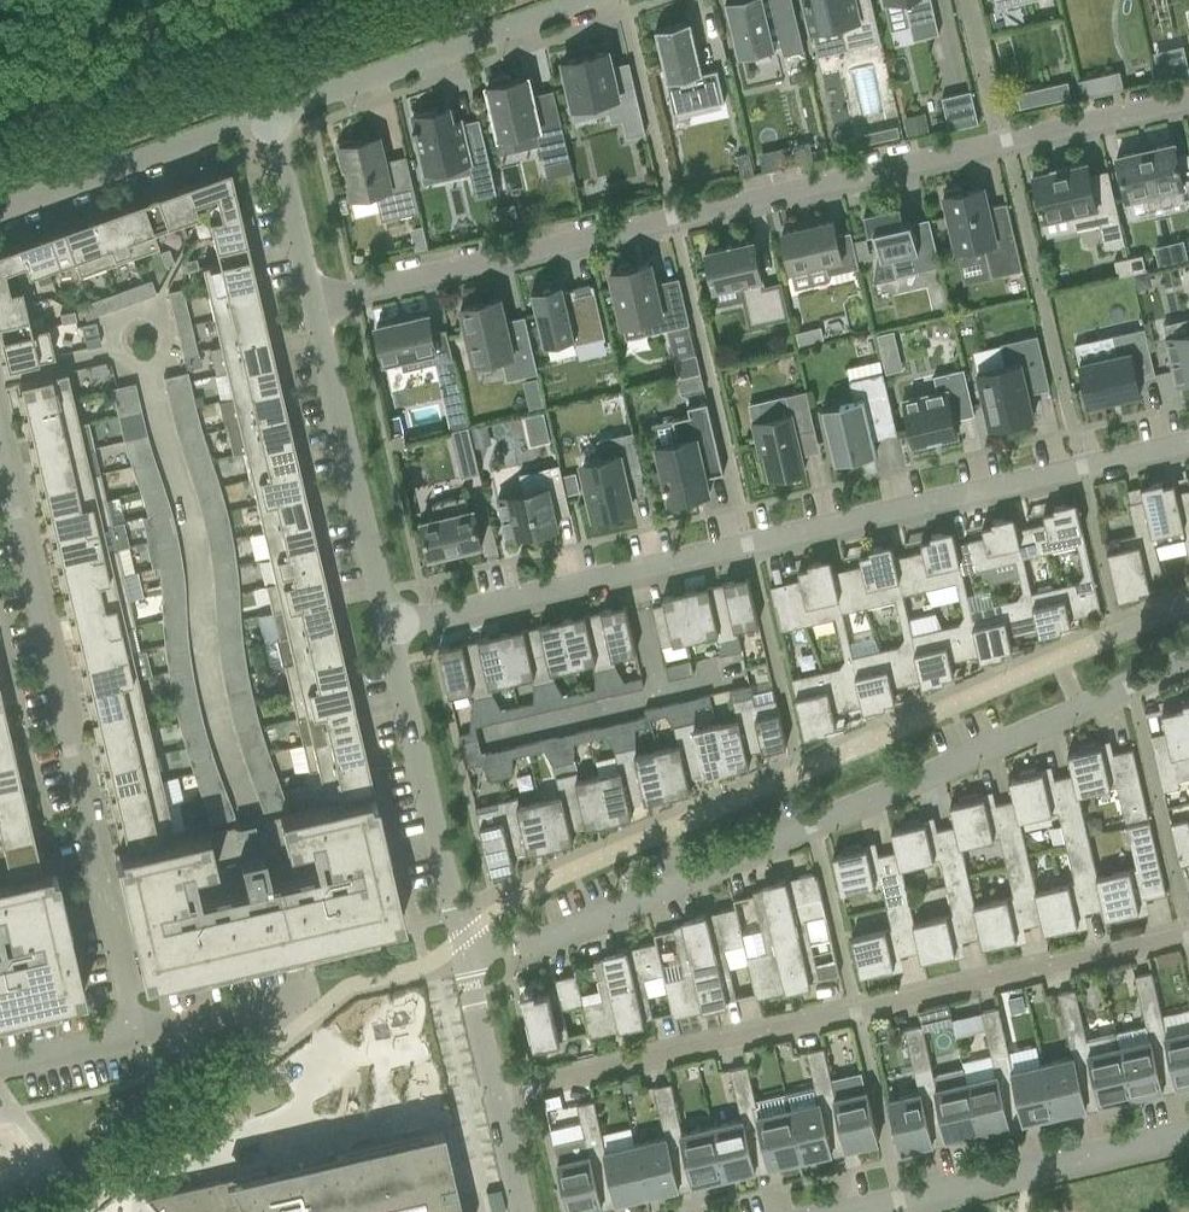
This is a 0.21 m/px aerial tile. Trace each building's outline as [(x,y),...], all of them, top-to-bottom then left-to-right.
[(739,57),(776,48),(775,47),(781,45),(783,55),(804,50),(792,0),(727,0),(726,0),(739,57)] [(812,31),(840,24),(846,50),(881,42),(871,0),(805,0),(812,31)] [(913,40),(939,34),(931,0),(904,0),(913,40)] [(1032,0),(995,0),(996,8),(1032,0)] [(666,82),(673,114),(725,102),(717,70),(703,73),(691,21),(655,29),(668,81),(666,82)] [(1184,50),(1155,56),(1160,77),(1188,70),(1184,50)] [(607,98),(612,121),(623,119),(627,136),(645,132),(634,85),(618,89),(609,51),(591,56),(591,55),(580,57),(581,58),(563,62),(573,106),(607,98)] [(1119,71),(1078,80),(1082,99),(1083,99),(1124,89),(1120,70),(1119,71)] [(569,157),(557,105),(536,110),(528,76),(511,80),(510,75),(493,79),(494,84),(487,86),(492,107),(489,108),(493,124),(496,124),(499,138),(512,135),(515,151),(540,145),(544,163),(555,161),(558,175),(573,172),(570,157),(569,157)] [(1068,82),(1041,88),(1045,102),(1071,96),(1068,82)] [(942,97),(949,129),(978,123),(971,90),(942,97)] [(416,142),(423,173),(444,168),(447,177),(471,172),(477,196),(496,192),(480,120),(462,124),(461,120),(453,121),(450,107),(413,116),(415,127),(414,127),(415,133),(417,132),(419,141),(416,142)] [(924,113),(903,118),(907,135),(928,130),(924,113)] [(888,128),(862,134),(865,144),(890,138),(888,128)] [(407,156),(406,156),(385,161),(380,137),(352,143),(352,140),(336,143),(342,169),(345,169),(352,198),(375,193),(380,215),(382,221),(419,212),(407,156)] [(1127,199),(1130,199),(1146,195),(1149,208),(1188,199),(1188,154),(1177,157),(1173,142),(1171,143),(1171,144),(1152,148),(1152,147),(1150,147),(1150,148),(1141,151),(1140,150),(1138,150),(1138,151),(1120,156),(1119,155),(1117,155),(1127,199)] [(782,149),(761,154),(765,170),(785,165),(782,149)] [(736,155),(741,177),(754,174),(749,152),(736,155)] [(1099,224),(1105,248),(1125,243),(1108,170),(1089,174),(1087,162),(1067,167),(1067,165),(1048,169),(1048,171),(1033,175),(1043,219),(1072,213),(1076,229),(1099,224)] [(205,209),(208,219),(238,212),(228,168),(185,183),(196,213),(205,209)] [(169,189),(140,199),(150,229),(151,229),(157,226),(169,222),(176,220),(184,217),(189,215),(193,214),(196,213),(185,183),(180,185),(169,189)] [(984,245),(991,277),(1023,270),(1007,203),(988,207),(983,186),(961,191),(960,187),(946,190),(947,194),(944,195),(957,251),(984,245)] [(380,215),(375,193),(352,198),(357,220),(380,215)] [(130,254),(156,245),(150,229),(140,199),(122,206),(120,200),(112,203),(130,254)] [(345,200),(338,202),(341,215),(348,214),(345,200)] [(104,263),(130,254),(112,203),(111,204),(113,209),(96,215),(94,210),(86,213),(104,263)] [(891,258),(896,276),(940,266),(929,218),(911,222),(911,220),(904,222),(900,205),(864,214),(868,231),(874,230),(881,260),(891,258)] [(238,212),(208,219),(216,256),(217,262),(218,263),(248,256),(242,229),(239,217),(238,212)] [(78,273),(104,263),(86,213),(85,213),(87,218),(71,224),(69,219),(60,222),(62,227),(73,257),(78,273)] [(184,217),(176,220),(179,228),(192,224),(189,215),(184,217)] [(517,219),(503,222),(505,227),(518,224),(517,219)] [(825,262),(828,275),(859,267),(857,260),(853,242),(851,231),(836,235),(833,221),(814,225),(814,223),(800,226),(801,228),(782,233),(791,270),(825,262)] [(22,242),(17,244),(27,273),(34,271),(46,266),(64,260),(72,257),(73,257),(62,227),(61,228),(54,230),(33,238),(22,242)] [(421,228),(412,230),(416,248),(425,246),(421,228)] [(866,239),(853,242),(857,260),(870,257),(866,239)] [(759,323),(789,316),(781,283),(764,287),(762,278),(763,278),(754,240),(735,244),(735,243),(723,246),(723,247),(705,251),(713,289),(740,283),(745,304),(754,302),(759,323)] [(0,250),(0,292),(20,287),(17,277),(27,273),(17,244),(0,250)] [(159,252),(164,265),(173,262),(168,248),(159,252)] [(1142,254),(1128,257),(1131,273),(1146,270),(1142,254)] [(201,267),(207,292),(260,280),(257,269),(252,270),(248,256),(201,267)] [(362,257),(354,256),(353,264),(361,265),(362,257)] [(1128,257),(1114,261),(1118,276),(1131,273),(1128,257)] [(181,262),(183,271),(197,268),(195,258),(181,262)] [(631,262),(617,265),(618,270),(611,272),(623,324),(643,320),(647,334),(689,324),(679,278),(655,283),(650,263),(632,267),(631,262)] [(46,266),(34,271),(39,286),(51,282),(46,266)] [(1149,271),(1133,274),(1137,290),(1146,287),(1151,280),(1149,271)] [(141,283),(146,297),(155,293),(150,280),(141,283)] [(207,292),(213,319),(266,307),(264,298),(258,299),(254,282),(260,281),(260,280),(207,292)] [(146,297),(141,283),(124,289),(129,303),(146,297)] [(555,285),(532,290),(544,345),(574,338),(576,344),(603,337),(604,340),(606,339),(593,285),(591,285),(593,292),(575,296),(574,289),(565,291),(563,283),(555,285)] [(20,287),(0,292),(0,337),(30,330),(20,287)] [(168,292),(170,301),(184,298),(182,288),(168,292)] [(115,293),(120,306),(129,303),(124,289),(115,293)] [(120,306),(115,293),(98,298),(103,312),(120,306)] [(98,298),(89,302),(94,315),(103,312),(98,298)] [(188,315),(184,298),(170,301),(174,318),(188,315)] [(507,380),(538,373),(525,316),(506,320),(500,298),(461,307),(474,363),(502,357),(507,380)] [(89,302),(80,305),(81,306),(85,319),(94,315),(89,302)] [(213,319),(220,346),(267,335),(272,334),(270,325),(264,326),(261,309),(266,308),(266,307),(213,319)] [(59,314),(61,323),(76,320),(73,311),(59,314)] [(379,325),(377,326),(385,362),(388,361),(387,361),(401,357),(404,369),(423,365),(439,361),(453,358),(446,330),(433,333),(428,314),(426,314),(426,315),(410,318),(410,317),(395,321),(395,322),(379,326),(379,325)] [(188,315),(174,318),(176,328),(190,325),(188,315)] [(82,327),(84,338),(98,335),(96,324),(82,327)] [(190,325),(176,328),(180,345),(194,342),(190,325)] [(30,330),(0,337),(0,347),(1,347),(6,366),(53,355),(46,326),(30,330)] [(1079,363),(1088,404),(1141,392),(1138,378),(1155,374),(1145,328),(1112,335),(1116,355),(1079,363)] [(812,329),(796,333),(799,345),(815,342),(813,330),(812,329)] [(894,331),(877,335),(886,373),(903,369),(894,331)] [(1166,338),(1176,384),(1188,381),(1188,333),(1166,338)] [(84,338),(86,347),(100,344),(98,335),(84,338)] [(220,346),(209,348),(215,375),(226,373),(273,362),(278,361),(276,352),(271,353),(269,346),(268,340),(267,336),(267,335),(220,346)] [(977,372),(990,427),(1033,417),(1028,393),(1050,388),(1037,335),(1001,343),(1006,366),(977,372)] [(194,342),(180,345),(182,355),(196,351),(194,342)] [(678,378),(700,372),(696,354),(674,359),(678,378)] [(226,373),(232,398),(279,387),(284,386),(281,374),(276,376),(273,363),(278,361),(226,373)] [(90,366),(92,375),(107,372),(104,362),(90,366)] [(938,393),(902,401),(912,444),(929,440),(930,441),(941,438),(940,437),(958,433),(954,419),(974,415),(964,369),(934,376),(938,393)] [(22,399),(16,400),(19,410),(25,409),(71,398),(65,372),(19,382),(21,394),(22,399)] [(705,390),(700,372),(678,378),(682,395),(705,390)] [(822,407),(835,462),(876,453),(873,439),(897,433),(883,372),(850,380),(854,400),(822,407)] [(167,376),(170,386),(184,383),(182,373),(167,376)] [(537,378),(523,381),(530,409),(543,406),(537,378)] [(184,383),(170,386),(173,402),(187,399),(184,383)] [(129,384),(115,387),(117,396),(131,393),(129,384)] [(232,398),(217,401),(224,428),(226,428),(285,414),(290,413),(288,404),(283,405),(279,387),(232,398)] [(796,432),(815,428),(806,390),(786,395),(790,414),(753,423),(760,454),(764,453),(770,478),(805,470),(796,432)] [(117,396),(121,414),(136,411),(131,393),(117,396)] [(28,424),(22,425),(25,436),(31,434),(75,424),(77,423),(71,398),(25,409),(25,411),(26,414),(27,419),(28,424)] [(173,402),(176,411),(190,408),(187,399),(173,402)] [(694,496),(693,493),(711,489),(708,476),(724,472),(707,402),(687,406),(689,415),(672,419),(677,440),(656,445),(665,483),(664,483),(665,487),(666,487),(669,501),(694,496)] [(190,408),(176,411),(180,428),(194,425),(190,408)] [(121,414),(124,424),(138,421),(136,411),(121,414)] [(544,412),(524,416),(525,423),(545,419),(544,412)] [(285,414),(226,428),(232,454),(244,452),(291,441),(296,439),(295,431),(289,432),(285,414)] [(465,415),(448,419),(450,431),(468,427),(465,415)] [(34,449),(28,451),(31,461),(36,460),(80,450),(83,449),(92,447),(87,421),(77,423),(75,424),(31,434),(31,436),(32,439),(33,445),(34,449)] [(124,424),(128,440),(142,437),(138,421),(124,424)] [(405,422),(391,425),(393,435),(407,432),(405,422)] [(194,425),(180,428),(182,438),(197,435),(194,425)] [(486,425),(472,429),(476,446),(486,444),(489,438),(486,425)] [(450,431),(461,478),(480,473),(468,426),(468,427),(450,431)] [(608,515),(608,519),(620,516),(619,513),(633,509),(626,477),(643,472),(633,432),(597,440),(601,458),(583,462),(584,467),(582,468),(594,519),(608,515)] [(390,437),(393,451),(407,448),(404,434),(390,437)] [(197,435),(182,438),(189,455),(203,451),(197,435)] [(128,440),(130,449),(144,446),(142,437),(128,440)] [(244,452),(250,478),(297,468),(303,466),(301,457),(295,459),(291,441),(244,452)] [(130,449),(135,465),(149,461),(144,446),(130,449)] [(40,475),(34,476),(36,486),(42,485),(89,474),(98,472),(92,447),(83,449),(80,450),(36,460),(37,462),(37,464),(39,470),(40,475)] [(189,455),(191,464),(205,461),(203,451),(189,455)] [(135,465),(137,474),(151,471),(149,461),(135,465)] [(205,461),(191,464),(197,481),(212,478),(205,461)] [(559,464),(519,473),(523,491),(498,497),(507,538),(558,527),(556,517),(571,514),(559,464)] [(250,478),(256,504),(303,493),(309,492),(306,480),(300,481),(297,468),(250,478)] [(137,474),(144,490),(158,486),(151,471),(137,474)] [(46,500),(40,501),(42,512),(48,510),(104,497),(98,472),(89,474),(42,485),(43,487),(43,490),(45,496),(46,500)] [(575,473),(563,475),(568,494),(579,491),(575,473)] [(197,481),(200,490),(214,487),(212,478),(197,481)] [(1143,500),(1145,499),(1155,545),(1156,544),(1184,538),(1188,559),(1188,489),(1176,492),(1174,483),(1163,485),(1162,481),(1148,485),(1149,488),(1141,490),(1143,500)] [(144,490),(146,499),(160,496),(158,486),(144,490)] [(214,487),(200,490),(204,506),(218,503),(214,487)] [(256,504),(262,531),(309,520),(315,518),(313,509),(307,511),(303,493),(256,504)] [(422,521),(430,556),(482,544),(473,508),(469,509),(465,495),(433,503),(436,517),(422,521)] [(160,496),(146,499),(151,515),(165,511),(160,496)] [(52,525),(46,527),(48,537),(54,536),(110,523),(104,497),(48,510),(49,512),(49,515),(51,521),(52,525)] [(1145,499),(1143,500),(1129,503),(1136,534),(1105,541),(1117,596),(1125,594),(1125,598),(1140,594),(1139,591),(1150,588),(1148,579),(1163,575),(1156,544),(1155,545),(1145,499)] [(204,506),(206,515),(220,512),(218,503),(204,506)] [(1045,523),(1031,526),(1037,551),(1076,542),(1084,577),(1080,585),(1061,589),(1065,602),(1097,595),(1077,505),(1069,507),(1068,503),(1054,506),(1055,510),(1043,513),(1045,523)] [(151,515),(141,517),(147,542),(157,540),(167,538),(171,537),(175,536),(170,510),(168,511),(165,511),(151,515)] [(220,512),(206,515),(210,533),(224,530),(220,512)] [(1016,530),(1017,529),(1015,519),(1007,521),(1006,517),(992,521),(993,524),(982,527),(984,537),(970,540),(976,567),(1014,558),(1022,595),(1017,602),(1001,606),(1004,619),(1035,612),(1031,596),(1022,554),(1016,530)] [(262,531),(268,557),(321,545),(319,536),(313,538),(309,520),(262,531)] [(58,551),(52,552),(54,562),(60,561),(107,550),(116,549),(110,523),(54,536),(54,538),(55,541),(56,546),(58,551)] [(1037,551),(1031,526),(1017,529),(1016,530),(1022,554),(1037,551)] [(210,533),(212,542),(226,539),(224,530),(210,533)] [(961,570),(955,544),(956,543),(953,533),(946,535),(945,532),(931,535),(932,539),(921,541),(923,551),(909,554),(916,588),(954,579),(963,620),(959,627),(942,631),(945,645),(976,638),(971,613),(961,570)] [(147,542),(146,543),(151,565),(180,558),(175,536),(171,537),(167,538),(157,540),(147,542)] [(226,539),(212,542),(214,560),(228,557),(226,539)] [(976,567),(970,540),(956,543),(955,544),(961,570),(976,567)] [(893,558),(894,558),(892,548),(885,549),(884,546),(870,549),(870,553),(859,555),(862,565),(847,568),(856,606),(894,597),(904,642),(899,650),(883,654),(886,668),(917,661),(912,638),(908,619),(901,592),(893,558)] [(315,547),(268,557),(273,577),(274,583),(274,584),(322,573),(327,572),(325,563),(322,564),(320,565),(318,557),(316,551),(316,547),(315,547)] [(63,576),(57,578),(60,588),(66,586),(122,574),(116,549),(107,550),(60,561),(60,563),(61,567),(62,572),(63,576)] [(916,588),(909,554),(894,558),(893,558),(901,592),(916,588)] [(214,560),(216,570),(230,566),(228,557),(214,560)] [(841,610),(832,572),(833,572),(831,562),(824,563),(823,560),(808,563),(809,567),(798,569),(800,579),(786,583),(796,627),(835,618),(844,659),(839,667),(822,671),(827,692),(858,685),(853,661),(841,610)] [(162,565),(164,575),(178,572),(176,562),(162,565)] [(230,566),(216,570),(217,588),(231,585),(230,566)] [(856,606),(847,568),(833,572),(832,572),(841,610),(856,606)] [(164,575),(165,591),(179,588),(178,572),(164,575)] [(265,586),(271,612),(327,599),(333,597),(330,586),(325,587),(322,573),(274,584),(265,586)] [(708,586),(707,587),(713,614),(731,610),(736,629),(737,629),(758,624),(748,577),(746,577),(745,573),(743,574),(744,578),(724,583),(724,584),(708,587),(708,586)] [(69,602),(63,603),(66,613),(72,612),(128,599),(122,574),(66,586),(66,589),(67,593),(68,597),(69,602)] [(695,589),(685,592),(696,639),(716,634),(721,655),(731,652),(728,640),(739,637),(737,629),(736,629),(731,610),(713,614),(707,587),(706,587),(705,583),(703,583),(704,587),(695,589)] [(796,627),(786,583),(770,586),(780,631),(796,627)] [(217,588),(219,597),(233,594),(231,585),(217,588)] [(165,591),(167,601),(182,598),(179,588),(165,591)] [(661,647),(696,639),(685,592),(684,588),(682,588),(683,592),(663,597),(664,603),(652,606),(661,647)] [(1097,595),(1065,602),(1061,589),(1031,596),(1035,612),(1039,629),(1038,630),(1038,631),(1045,630),(1046,633),(1061,630),(1060,627),(1071,624),(1070,619),(1101,611),(1097,595)] [(233,594),(219,597),(218,614),(232,611),(233,594)] [(167,601),(167,618),(181,615),(182,598),(167,601)] [(75,627),(69,628),(72,639),(77,637),(124,626),(134,624),(128,599),(72,612),(72,614),(73,617),(74,623),(75,627)] [(327,599),(271,612),(277,638),(334,625),(339,624),(337,615),(332,617),(330,609),(327,599)] [(585,615),(584,615),(590,643),(609,639),(613,658),(614,658),(636,652),(625,605),(623,606),(622,602),(620,602),(621,606),(601,611),(601,612),(585,616),(585,615)] [(1039,629),(1035,612),(1004,619),(1001,606),(971,613),(976,638),(980,655),(979,655),(980,657),(987,655),(988,659),(1002,656),(1001,652),(1012,649),(1009,636),(1038,630),(1039,629)] [(218,614),(220,624),(234,621),(232,611),(218,614)] [(581,615),(562,620),(573,667),(593,662),(595,670),(616,665),(614,658),(613,658),(609,639),(590,643),(584,615),(583,615),(583,611),(581,611),(581,615)] [(935,613),(908,619),(912,638),(917,661),(921,680),(921,682),(928,680),(929,684),(943,681),(943,677),(954,675),(951,661),(979,655),(980,655),(976,638),(945,645),(942,631),(935,613)] [(167,618),(169,627),(183,624),(181,615),(167,618)] [(524,629),(523,629),(529,657),(547,653),(552,672),(553,672),(573,667),(562,620),(561,616),(559,616),(560,620),(540,625),(540,626),(524,630),(524,629)] [(234,621),(220,624),(221,642),(235,639),(234,621)] [(182,641),(183,624),(169,627),(168,644),(182,641)] [(334,625),(277,638),(274,639),(281,666),(283,665),(340,652),(345,651),(343,642),(338,643),(336,636),(334,625)] [(520,630),(501,634),(512,681),(532,677),(534,685),(555,680),(553,672),(552,672),(547,653),(529,657),(523,629),(522,629),(521,625),(519,626),(520,630)] [(81,652),(75,654),(77,664),(83,663),(130,652),(126,634),(125,629),(124,626),(77,637),(78,639),(78,642),(80,648),(81,652)] [(462,643),(461,643),(468,671),(486,667),(490,686),(491,686),(512,681),(501,634),(500,630),(498,631),(499,635),(479,639),(479,640),(463,644),(462,643)] [(874,636),(848,642),(853,661),(858,685),(863,705),(862,706),(862,708),(870,706),(870,710),(885,706),(884,703),(895,700),(892,687),(921,680),(917,661),(886,668),(883,654),(874,636)] [(739,637),(728,640),(731,652),(741,650),(739,637)] [(221,642),(223,651),(237,648),(235,639),(221,642)] [(468,671),(461,643),(460,639),(458,640),(459,644),(439,648),(450,696),(471,691),(472,699),(493,694),(491,686),(490,686),(486,667),(468,671)] [(168,644),(170,653),(185,650),(182,641),(168,644)] [(237,648),(223,651),(225,669),(239,666),(237,648)] [(87,678),(81,679),(83,689),(89,688),(136,677),(150,674),(144,650),(131,653),(130,652),(83,663),(84,665),(84,667),(86,673),(87,678)] [(186,667),(185,650),(170,653),(172,670),(186,667)] [(283,665),(290,692),(346,679),(352,678),(350,669),(344,670),(340,652),(283,665)] [(225,669),(227,679),(241,675),(239,666),(225,669)] [(172,670),(174,679),(188,676),(186,667),(172,670)] [(863,705),(858,685),(827,692),(822,671),(791,678),(804,733),(811,731),(812,735),(826,732),(825,728),(836,725),(833,712),(862,706),(863,705)] [(241,675),(227,679),(231,696),(245,693),(241,675)] [(191,693),(188,676),(174,679),(176,696),(191,693)] [(93,703),(87,704),(89,715),(95,713),(142,703),(136,677),(89,688),(93,703)] [(629,680),(632,690),(644,687),(642,677),(629,680)] [(290,692),(295,717),(352,704),(357,703),(355,692),(349,693),(346,679),(290,692)] [(749,685),(730,690),(737,719),(738,719),(741,732),(760,728),(765,750),(766,754),(767,754),(766,750),(775,748),(786,745),(776,698),(775,699),(755,703),(753,694),(751,685),(749,685)] [(590,689),(579,692),(581,701),(592,699),(590,689)] [(581,701),(579,692),(568,694),(570,704),(581,701)] [(176,696),(179,705),(193,702),(191,693),(176,696)] [(231,696),(233,705),(247,702),(245,693),(231,696)] [(709,694),(698,697),(700,706),(711,704),(709,694)] [(1188,778),(1188,726),(1183,698),(1181,698),(1182,703),(1161,708),(1162,712),(1161,713),(1167,736),(1151,740),(1163,791),(1180,787),(1179,781),(1188,778)] [(182,721),(196,718),(193,702),(179,705),(182,721)] [(247,702),(233,705),(237,721),(251,718),(247,702)] [(0,704),(0,732),(7,730),(13,729),(11,720),(5,721),(4,714),(2,707),(1,704),(1,703),(0,704)] [(99,728),(93,730),(95,740),(101,739),(148,728),(142,703),(95,713),(99,728)] [(529,703),(518,706),(520,715),(531,713),(529,703)] [(352,704),(295,717),(296,719),(301,743),(302,744),(358,731),(364,730),(362,721),(356,722),(354,715),(353,708),(352,705),(352,704)] [(520,715),(518,706),(507,709),(509,718),(520,715)] [(659,706),(648,709),(650,718),(661,715),(659,706)] [(650,718),(648,709),(645,709),(646,716),(638,718),(640,727),(652,725),(650,718)] [(182,721),(184,731),(198,727),(196,718),(182,721)] [(237,721),(239,731),(254,727),(251,718),(237,721)] [(737,719),(716,724),(727,771),(728,775),(730,774),(729,770),(738,768),(749,766),(746,754),(763,750),(763,751),(764,750),(765,750),(760,728),(741,732),(738,719),(737,719)] [(694,721),(673,726),(678,745),(680,744),(682,756),(701,752),(706,775),(706,776),(707,780),(709,779),(708,775),(716,773),(727,771),(716,724),(696,729),(694,721)] [(189,746),(203,743),(198,727),(184,731),(189,746)] [(254,727),(239,731),(246,747),(260,744),(254,727)] [(599,727),(588,729),(590,739),(601,736),(599,727)] [(104,754),(99,755),(101,766),(107,764),(154,753),(148,728),(101,739),(104,754)] [(590,739),(588,729),(577,732),(579,741),(590,739)] [(0,732),(0,760),(13,757),(19,756),(17,747),(11,748),(10,741),(9,736),(7,731),(7,730),(0,732)] [(302,744),(308,771),(370,757),(368,748),(362,749),(358,731),(302,744)] [(470,732),(459,735),(461,744),(472,741),(470,732)] [(472,741),(461,744),(463,753),(474,750),(472,741)] [(538,741),(526,744),(529,753),(540,750),(538,741)] [(189,746),(191,756),(205,752),(203,743),(189,746)] [(1067,754),(1072,775),(1073,775),(1078,795),(1117,786),(1125,822),(1148,817),(1133,749),(1104,755),(1101,746),(1095,748),(1094,743),(1075,747),(1076,752),(1067,754)] [(246,747),(248,757),(262,754),(260,744),(246,747)] [(529,753),(526,744),(516,746),(518,756),(529,753)] [(678,745),(657,750),(668,797),(668,796),(669,800),(671,800),(670,796),(679,794),(691,791),(688,779),(702,776),(704,775),(704,776),(706,776),(706,775),(701,752),(682,756),(680,744),(678,745)] [(635,746),(614,751),(619,770),(621,770),(623,781),(641,776),(647,801),(648,805),(650,805),(649,801),(658,799),(668,797),(657,750),(637,754),(635,746)] [(197,771),(211,768),(205,752),(191,756),(197,771)] [(110,779),(104,781),(107,791),(113,790),(160,779),(154,753),(107,764),(110,779)] [(262,754),(248,757),(255,773),(269,770),(262,754)] [(19,782),(25,781),(23,772),(17,774),(16,766),(15,763),(14,758),(13,757),(0,760),(0,787),(19,782)] [(308,772),(303,773),(309,800),(323,797),(376,784),(374,775),(368,776),(367,769),(365,762),(364,759),(364,758),(308,771),(308,772)] [(574,761),(553,766),(556,776),(577,772),(574,761)] [(197,771),(199,781),(213,777),(211,768),(197,771)] [(1009,780),(1014,800),(1019,820),(1057,811),(1065,847),(1089,841),(1078,795),(1073,775),(1072,775),(1045,781),(1043,772),(1036,773),(1035,769),(1017,773),(1018,777),(1009,780)] [(255,773),(257,783),(271,780),(269,770),(255,773)] [(619,770),(598,775),(609,822),(610,822),(611,826),(613,825),(612,821),(621,819),(632,817),(629,804),(645,801),(645,802),(647,801),(641,776),(623,781),(621,770),(619,770)] [(577,772),(556,776),(560,796),(562,795),(564,805),(582,801),(588,827),(589,831),(591,830),(590,826),(599,824),(609,822),(598,775),(578,780),(577,772)] [(116,805),(110,806),(113,816),(119,815),(165,804),(166,805),(176,803),(182,801),(176,777),(160,780),(160,779),(113,790),(116,805)] [(199,781),(206,796),(220,793),(213,777),(199,781)] [(271,780),(257,783),(264,801),(278,797),(271,780)] [(0,787),(0,814),(25,808),(31,806),(29,798),(23,799),(21,792),(20,786),(19,783),(19,782),(0,787)] [(206,796),(208,805),(222,802),(220,793),(206,796)] [(206,831),(118,851),(119,857),(114,859),(142,981),(170,975),(170,977),(375,930),(374,927),(396,922),(402,921),(373,799),(368,800),(367,794),(279,814),(286,847),(310,842),(308,834),(320,831),(327,865),(357,858),(360,870),(274,890),(271,878),(268,879),(261,850),(238,855),(244,884),(241,885),(244,897),(158,916),(155,905),(185,898),(177,864),(188,861),(190,869),(214,863),(206,831)] [(950,805),(955,826),(956,825),(960,846),(998,837),(1005,867),(1028,861),(1019,820),(1014,800),(986,806),(984,797),(977,799),(976,794),(958,798),(959,803),(950,805)] [(560,796),(540,800),(550,847),(551,847),(552,851),(554,851),(553,847),(562,845),(573,842),(570,830),(586,826),(587,827),(588,827),(582,801),(564,805),(562,795),(560,796)] [(1179,796),(1165,799),(1167,804),(1180,801),(1179,796)] [(264,801),(267,810),(281,807),(278,797),(264,801)] [(518,797),(497,802),(498,807),(502,822),(504,821),(506,830),(524,826),(530,852),(531,856),(532,856),(532,852),(540,850),(550,847),(540,800),(520,805),(518,797)] [(222,802),(208,805),(213,824),(227,821),(222,802)] [(122,830),(116,832),(119,844),(172,832),(166,805),(165,804),(119,815),(122,830)] [(476,807),(475,807),(491,873),(492,873),(493,877),(495,876),(494,872),(503,870),(514,868),(512,855),(528,852),(528,853),(530,852),(524,826),(506,830),(504,821),(502,822),(498,807),(478,812),(476,807)] [(31,835),(37,833),(35,824),(29,826),(28,818),(26,813),(25,808),(0,814),(0,842),(31,835)] [(1100,817),(1086,820),(1090,834),(1103,831),(1100,817)] [(891,830),(896,851),(897,851),(901,867),(939,858),(945,886),(968,881),(960,846),(956,825),(955,826),(927,832),(925,822),(918,824),(917,819),(899,824),(900,828),(891,830)] [(1188,820),(1170,824),(1180,866),(1188,864),(1188,825),(1188,820)] [(1104,908),(1103,908),(1105,918),(1114,916),(1115,920),(1134,916),(1133,911),(1139,910),(1137,901),(1166,894),(1149,821),(1126,827),(1136,868),(1097,877),(1104,908)] [(0,842),(0,871),(44,861),(41,851),(35,853),(34,845),(33,841),(31,835),(0,842)] [(1089,841),(1065,847),(1074,882),(1035,891),(1043,922),(1042,922),(1044,932),(1053,930),(1054,934),(1072,930),(1071,926),(1078,924),(1076,915),(1103,908),(1104,908),(1097,877),(1089,841)] [(881,884),(886,906),(908,901),(901,867),(897,851),(896,851),(869,857),(867,848),(860,849),(859,845),(840,849),(842,854),(832,856),(841,893),(881,884)] [(1028,861),(1005,867),(1012,896),(974,905),(981,937),(980,937),(983,946),(992,944),(993,949),(1011,944),(1010,940),(1017,938),(1015,929),(1042,922),(1043,922),(1035,891),(1028,861)] [(56,1004),(55,1001),(83,995),(54,872),(49,873),(48,867),(0,879),(0,906),(8,940),(38,933),(41,945),(0,954),(0,1017),(56,1004)] [(785,879),(774,882),(798,989),(799,988),(798,984),(840,974),(836,958),(815,963),(811,942),(831,938),(817,876),(816,877),(815,872),(799,876),(800,880),(786,883),(785,879)] [(952,914),(914,923),(920,951),(919,951),(921,960),(930,958),(931,963),(950,959),(949,954),(955,952),(953,943),(980,937),(981,937),(974,905),(968,881),(945,886),(952,914)] [(766,953),(747,957),(755,994),(756,994),(757,998),(773,995),(772,990),(786,987),(787,991),(798,989),(774,882),(773,882),(774,886),(752,891),(753,895),(761,930),(766,953)] [(891,928),(851,937),(860,975),(869,972),(870,977),(888,973),(887,968),(894,967),(892,957),(919,951),(920,951),(914,923),(908,901),(886,906),(891,928)] [(706,914),(694,917),(715,1008),(716,1008),(715,1003),(736,998),(729,968),(725,951),(744,946),(735,907),(720,911),(721,915),(707,918),(706,914)] [(684,976),(665,980),(672,1013),(673,1013),(674,1015),(674,1017),(682,1015),(690,1014),(689,1009),(703,1006),(704,1010),(715,1008),(694,917),(693,917),(694,921),(673,926),(674,929),(681,961),(684,976)] [(626,949),(615,952),(629,1015),(632,1027),(633,1027),(632,1022),(653,1018),(644,979),(664,974),(654,934),(656,942),(640,946),(641,950),(627,953),(626,949)] [(602,999),(583,1003),(585,1015),(589,1032),(590,1032),(591,1036),(607,1033),(606,1028),(620,1025),(621,1030),(632,1027),(629,1015),(615,952),(614,952),(615,956),(593,961),(594,964),(600,989),(602,999)] [(1175,952),(1166,955),(1168,964),(1177,962),(1175,952)] [(1162,1016),(1152,971),(1134,975),(1145,1020),(1162,1016)] [(536,990),(522,993),(527,1015),(532,1037),(530,1038),(531,1039),(533,1049),(547,1047),(549,1046),(548,1042),(568,1037),(562,1008),(583,1003),(576,974),(575,974),(572,975),(554,979),(556,990),(537,994),(536,990)] [(1085,1034),(1075,989),(1058,993),(1068,1038),(1085,1034)] [(1023,990),(1009,993),(1013,1008),(1027,1005),(1023,990)] [(948,1004),(919,1011),(922,1024),(923,1030),(953,1023),(952,1020),(949,1005),(948,1004)] [(999,1007),(981,1011),(982,1013),(986,1031),(991,1055),(1009,1052),(999,1007)] [(982,1013),(952,1020),(953,1023),(956,1038),(986,1031),(982,1013)] [(373,1045),(418,1032),(413,1014),(368,1027),(373,1045)] [(1166,1035),(1162,1016),(1145,1020),(1146,1026),(1155,1067),(1157,1067),(1171,1064),(1176,1086),(1188,1083),(1188,1030),(1166,1035)] [(905,1029),(915,1073),(932,1069),(922,1024),(905,1029)] [(1162,1089),(1157,1067),(1155,1067),(1146,1026),(1116,1033),(1131,1097),(1146,1093),(1147,1097),(1161,1094),(1160,1090),(1162,1089)] [(1068,1038),(1072,1057),(1079,1085),(1081,1085),(1094,1081),(1100,1104),(1116,1100),(1117,1104),(1131,1101),(1130,1097),(1131,1097),(1116,1033),(1087,1039),(1085,1034),(1068,1038)] [(831,1079),(829,1070),(824,1047),(807,1051),(812,1074),(815,1085),(817,1096),(818,1096),(834,1092),(831,1079)] [(1002,1103),(1004,1102),(1018,1099),(1023,1122),(1039,1118),(1040,1122),(1054,1119),(1053,1114),(1055,1114),(1043,1063),(1013,1070),(1009,1052),(991,1055),(996,1074),(1002,1103)] [(1072,1057),(1043,1063),(1055,1114),(1070,1111),(1071,1115),(1085,1112),(1084,1108),(1086,1107),(1081,1085),(1079,1085),(1072,1057)] [(741,1113),(758,1110),(747,1065),(730,1069),(740,1114),(741,1113)] [(915,1073),(919,1092),(926,1120),(927,1120),(941,1117),(946,1139),(963,1135),(964,1140),(978,1136),(977,1132),(978,1132),(963,1068),(934,1075),(932,1069),(915,1073)] [(1009,1125),(1004,1102),(1002,1103),(996,1074),(967,1081),(964,1068),(963,1068),(978,1132),(993,1128),(994,1133),(1008,1129),(1007,1125),(1009,1125)] [(834,1092),(818,1096),(829,1143),(843,1139),(846,1149),(862,1145),(863,1149),(877,1146),(876,1142),(878,1141),(866,1090),(862,1072),(831,1079),(834,1092)] [(635,1080),(622,1083),(624,1092),(637,1089),(635,1080)] [(665,1131),(681,1127),(671,1083),(653,1087),(664,1131),(665,1131)] [(815,1085),(785,1092),(789,1109),(800,1159),(801,1159),(816,1156),(817,1160),(831,1157),(830,1152),(831,1152),(829,1143),(818,1096),(817,1096),(815,1085)] [(919,1092),(889,1099),(900,1150),(916,1146),(917,1150),(931,1147),(931,1143),(933,1142),(927,1120),(926,1120),(919,1092)] [(551,1129),(555,1144),(559,1162),(570,1211),(586,1211),(586,1209),(597,1206),(598,1210),(600,1210),(599,1206),(601,1205),(599,1196),(588,1149),(605,1145),(599,1123),(594,1100),(577,1104),(581,1123),(551,1129)] [(800,1159),(789,1109),(759,1115),(758,1110),(741,1113),(754,1170),(755,1170),(753,1160),(767,1157),(769,1166),(785,1163),(786,1167),(800,1164),(799,1159),(800,1159)] [(754,1170),(741,1113),(740,1114),(742,1119),(712,1126),(724,1177),(725,1177),(739,1173),(740,1178),(754,1174),(753,1170),(754,1170)] [(665,1131),(678,1187),(679,1187),(676,1178),(690,1175),(692,1184),(709,1180),(710,1185),(724,1181),(723,1177),(724,1177),(712,1126),(682,1133),(681,1127),(665,1131)] [(441,1128),(334,1153),(336,1166),(267,1181),(265,1169),(144,1197),(144,1199),(145,1198),(157,1211),(460,1211),(441,1128)] [(678,1187),(665,1131),(664,1131),(665,1137),(635,1144),(647,1195),(662,1191),(663,1195),(677,1192),(676,1188),(678,1187)] [(606,1151),(605,1145),(588,1149),(599,1196),(614,1192),(616,1202),(632,1198),(633,1202),(647,1199),(646,1195),(647,1195),(635,1144),(606,1151)]
